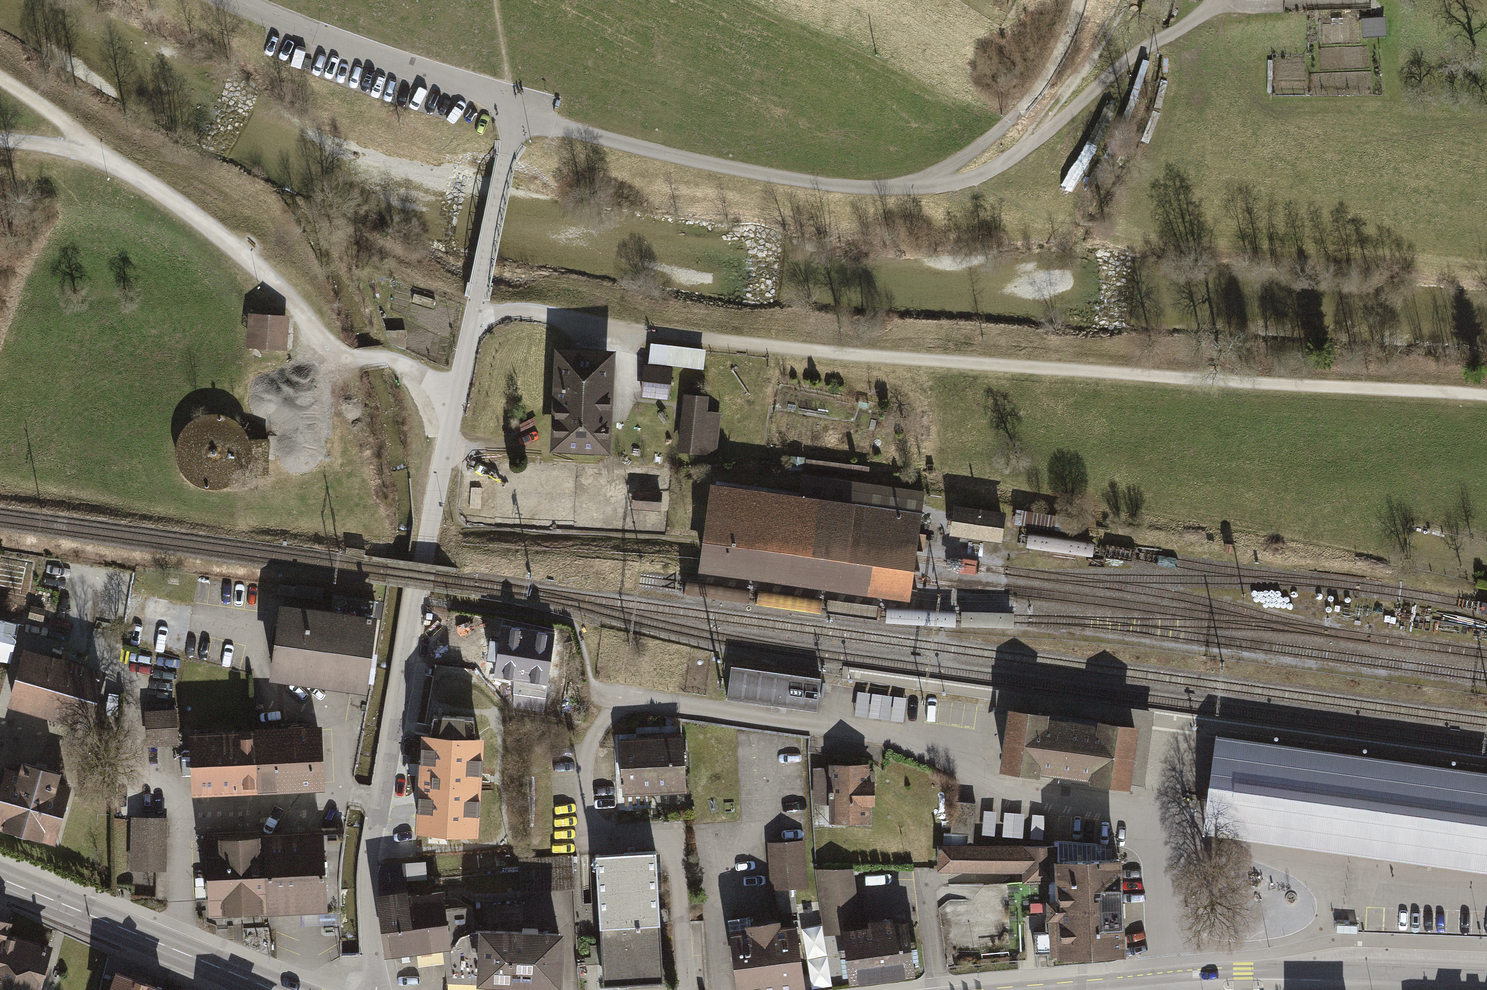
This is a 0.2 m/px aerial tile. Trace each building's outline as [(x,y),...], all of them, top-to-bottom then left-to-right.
[(1385,17),(1359,20),(1361,40),(1387,38),(1385,17)] [(246,311),(245,346),(286,348),(288,313),(246,311)] [(705,347),(650,341),(648,360),(703,366),(705,347)] [(614,347),(556,344),(552,444),(610,447),(614,347)] [(670,367),(643,364),(639,396),(667,399),(670,367)] [(709,391),(683,388),(676,450),(717,454),(722,411),(707,410),(709,391)] [(237,471),(269,471),(269,436),(246,436),(242,425),(229,414),(210,409),(188,418),(177,435),(176,455),(186,473),(202,484),(222,483),(237,471)] [(866,466),(806,458),(805,465),(865,472),(866,466)] [(798,492),(711,480),(699,567),(908,597),(911,579),(914,559),(924,486),(801,469),(798,492)] [(662,491),(633,488),(631,506),(660,508),(662,491)] [(1004,510),(953,503),(949,533),(1000,540),(1004,510)] [(1234,542),(1224,540),(1223,551),(1232,552),(1234,542)] [(277,595),(266,670),(362,684),(374,609),(277,595)] [(0,616),(0,658),(6,660),(16,619),(0,616)] [(489,673),(514,676),(548,680),(555,625),(496,617),(489,673)] [(568,628),(558,630),(561,646),(572,643),(568,628)] [(21,642),(3,699),(86,724),(103,666),(21,642)] [(820,674),(731,662),(726,696),(816,709),(820,674)] [(545,708),(548,680),(514,676),(510,704),(545,708)] [(861,688),(857,711),(905,719),(909,696),(861,688)] [(1134,722),(1004,704),(996,765),(1066,774),(1126,782),(1134,722)] [(175,706),(143,707),(144,740),(177,739),(175,706)] [(320,720),(253,723),(255,785),(323,782),(320,720)] [(253,723),(185,726),(188,788),(255,785),(253,723)] [(479,777),(482,732),(418,728),(416,773),(479,777)] [(618,732),(622,788),(683,784),(679,728),(618,732)] [(1202,814),(1486,855),(1486,774),(1214,735),(1202,814)] [(0,768),(0,823),(57,838),(75,771),(4,752),(0,768)] [(829,765),(813,765),(814,802),(829,801),(830,817),(870,816),(870,802),(875,802),(874,774),(869,774),(869,759),(829,760),(829,765)] [(479,777),(416,773),(413,821),(477,825),(479,777)] [(975,801),(954,799),(951,831),(944,830),(942,842),(971,841),(975,801)] [(1044,834),(1044,811),(1011,810),(1010,834),(1044,834)] [(165,814),(131,814),(130,868),(164,869),(165,814)] [(267,911),(327,908),(323,826),(263,829),(267,911)] [(207,914),(267,911),(263,829),(203,832),(207,914)] [(768,840),(771,887),(775,887),(776,910),(797,909),(796,885),(807,884),(804,837),(768,840)] [(1045,951),(1086,950),(1085,902),(1083,853),(1052,854),(1051,839),(971,841),(942,842),(936,842),(937,870),(1019,867),(1019,879),(1052,879),(1053,893),(1043,894),(1045,951)] [(603,982),(663,979),(657,850),(596,853),(603,982)] [(1083,853),(1085,902),(1119,901),(1117,852),(1083,853)] [(568,855),(518,858),(520,890),(570,887),(568,855)] [(383,865),(385,885),(411,882),(429,881),(427,860),(383,865)] [(816,866),(822,913),(858,908),(852,865),(816,866)] [(412,892),(411,882),(385,885),(379,886),(386,954),(419,950),(412,892)] [(419,950),(451,947),(446,904),(444,889),(412,892),(419,950)] [(473,898),(446,904),(451,947),(446,973),(560,980),(563,922),(475,917),(473,898)] [(1085,902),(1086,950),(1120,949),(1119,901),(1085,902)] [(798,921),(777,923),(776,913),(750,916),(749,909),(726,912),(735,989),(746,989),(805,983),(798,921)] [(851,979),(915,971),(908,915),(892,917),(892,913),(867,916),(868,921),(843,924),(851,979)] [(51,945),(12,935),(15,921),(0,917),(0,989),(40,989),(51,945)] [(821,924),(801,927),(810,988),(830,985),(821,924)] [(119,972),(112,989),(167,989),(119,972)]
